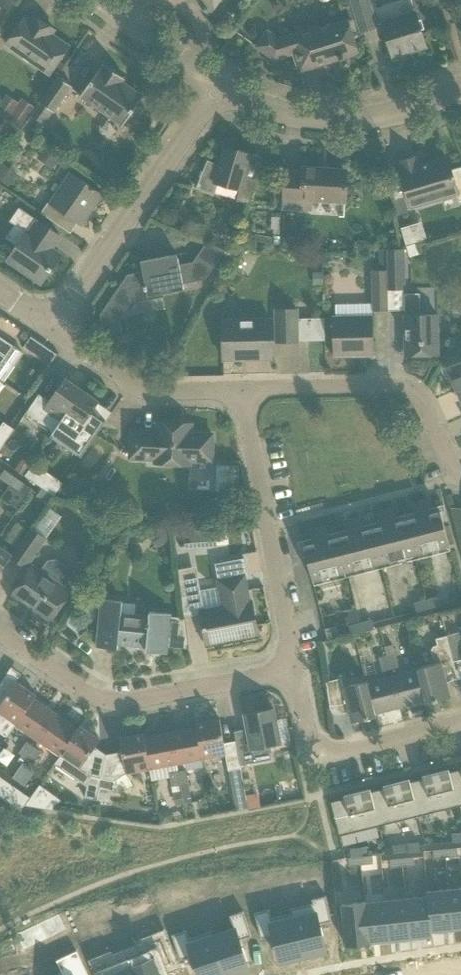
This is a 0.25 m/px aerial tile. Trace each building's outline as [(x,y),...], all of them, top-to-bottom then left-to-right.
[(202,7),(202,8),(206,11),(206,10),(210,12),(218,0),(192,0),(202,7)] [(352,0),(361,31),(376,26),(368,0),(353,0),(352,0)] [(425,47),(414,12),(382,22),(393,57),(425,47)] [(25,16),(14,33),(6,45),(49,74),(57,62),(68,46),(51,34),(54,30),(33,16),(31,20),(25,16)] [(278,39),(267,31),(257,47),(275,59),(294,53),(299,71),(339,59),(339,60),(344,59),(344,57),(357,53),(351,34),(358,32),(354,19),(347,21),(290,39),(289,36),(278,39)] [(80,96),(112,119),(115,115),(118,114),(127,120),(143,96),(122,82),(124,78),(105,65),(102,68),(100,67),(80,96)] [(39,103),(21,128),(28,133),(37,120),(41,123),(44,125),(53,112),(54,113),(72,84),(56,75),(39,103)] [(21,128),(39,103),(38,102),(34,107),(21,98),(18,102),(5,94),(0,102),(0,114),(21,128)] [(224,146),(219,164),(207,160),(196,188),(214,196),(219,184),(239,190),(236,200),(249,204),(256,180),(244,177),(251,154),(224,146)] [(37,158),(52,168),(59,157),(44,147),(37,158)] [(407,191),(411,207),(456,193),(458,201),(460,200),(460,167),(450,170),(447,158),(418,167),(416,157),(400,162),(403,172),(401,172),(407,191)] [(8,186),(17,173),(0,162),(0,181),(8,186)] [(285,170),(284,190),(283,209),(310,210),(311,200),(345,202),(346,189),(347,169),(302,167),(302,172),(285,170)] [(48,202),(41,213),(70,233),(77,223),(81,226),(102,194),(71,172),(50,203),(48,202)] [(9,221),(14,225),(5,237),(17,246),(7,260),(39,282),(48,270),(50,271),(61,255),(51,249),(60,236),(19,207),(9,221)] [(403,248),(387,249),(387,289),(404,288),(403,248)] [(378,249),(378,270),(371,270),(372,311),(388,310),(387,289),(387,249),(378,249)] [(140,261),(142,267),(142,272),(127,275),(100,315),(103,334),(116,342),(122,334),(119,319),(135,296),(133,288),(145,286),(147,296),(184,289),(183,284),(205,279),(216,263),(197,255),(189,267),(180,269),(177,254),(140,261)] [(404,315),(405,335),(405,355),(438,354),(437,314),(420,315),(419,293),(404,293),(405,315),(404,315)] [(297,341),(296,318),(296,309),(276,310),(276,342),(297,341)] [(333,357),(374,356),(373,316),(332,316),(333,357)] [(324,318),(296,318),(297,341),(325,340),(324,318)] [(271,320),(222,321),(223,359),(241,358),(241,352),(272,352),(271,320)] [(13,345),(0,337),(0,364),(13,345)] [(43,357),(52,364),(59,355),(50,348),(43,357)] [(446,367),(460,400),(460,360),(446,367)] [(39,394),(27,410),(23,417),(35,425),(37,423),(51,433),(59,421),(60,421),(82,389),(64,377),(49,401),(39,394)] [(82,389),(60,421),(60,422),(51,433),(69,445),(67,447),(78,454),(93,431),(83,424),(99,401),(82,389)] [(131,431),(130,451),(130,458),(155,459),(155,463),(189,464),(189,460),(211,461),(212,435),(190,434),(191,424),(157,423),(156,432),(131,431)] [(14,469),(23,475),(31,464),(21,458),(14,469)] [(24,474),(31,480),(37,471),(30,466),(24,474)] [(10,484),(15,477),(4,469),(0,475),(0,477),(10,484)] [(48,471),(39,485),(54,496),(63,482),(48,471)] [(92,492),(84,475),(66,484),(72,499),(92,492)] [(15,477),(10,484),(2,497),(12,504),(20,493),(26,484),(15,477)] [(26,484),(20,493),(26,498),(32,489),(26,484)] [(52,495),(42,488),(37,495),(47,502),(52,495)] [(415,517),(405,519),(414,554),(449,545),(440,511),(423,515),(421,510),(429,508),(426,500),(411,503),(415,517)] [(381,526),(371,528),(380,563),(414,554),(405,519),(389,524),(388,519),(395,517),(393,508),(378,512),(381,526)] [(347,534),(337,537),(346,571),(380,563),(371,528),(355,532),(354,527),(361,526),(359,517),(344,520),(347,534)] [(202,524),(177,523),(176,543),(201,545),(202,524)] [(202,525),(204,543),(215,542),(212,524),(202,525)] [(321,541),(303,545),(312,580),(346,571),(337,537),(329,539),(325,525),(310,529),(312,538),(320,536),(321,541)] [(12,555),(10,556),(25,567),(45,539),(30,528),(12,555)] [(161,528),(148,537),(156,548),(168,539),(161,528)] [(10,556),(12,555),(0,547),(0,571),(10,556)] [(258,637),(251,600),(250,600),(248,589),(245,575),(246,574),(243,558),(215,563),(218,579),(217,579),(218,587),(197,591),(198,595),(197,595),(199,610),(200,614),(203,627),(206,646),(258,637)] [(33,564),(24,578),(13,594),(50,620),(70,592),(64,588),(75,572),(56,559),(47,560),(41,570),(33,564)] [(197,591),(194,574),(178,577),(181,598),(197,595),(198,595),(197,591)] [(438,597),(426,600),(428,608),(440,605),(438,597)] [(101,600),(98,627),(96,647),(117,649),(118,644),(126,645),(126,646),(127,649),(129,651),(133,651),(136,649),(137,647),(138,646),(146,647),(145,651),(166,653),(167,643),(186,645),(183,618),(170,616),(170,614),(150,612),(149,616),(121,613),(121,602),(101,600)] [(428,608),(426,600),(414,603),(416,612),(428,608)] [(372,620),(356,624),(358,632),(374,628),(372,620)] [(342,627),(337,629),(339,637),(358,632),(356,624),(342,627)] [(336,626),(325,629),(328,640),(339,637),(337,629),(336,626)] [(460,642),(458,632),(446,635),(455,669),(457,678),(460,678),(460,642)] [(417,668),(418,669),(426,701),(426,703),(445,698),(450,697),(449,692),(446,681),(457,678),(455,669),(446,635),(435,638),(437,645),(433,646),(431,649),(434,663),(417,668)] [(392,644),(385,646),(390,669),(398,667),(395,653),(394,654),(392,644)] [(378,658),(381,671),(390,669),(387,655),(378,658)] [(418,669),(392,675),(400,707),(426,701),(418,669)] [(392,675),(366,682),(374,714),(375,714),(400,707),(392,675)] [(341,678),(326,682),(330,708),(331,710),(332,711),(333,713),(335,714),(337,714),(339,714),(349,711),(350,718),(351,722),(356,721),(375,716),(375,714),(374,714),(366,682),(366,681),(343,687),(341,678)] [(7,737),(15,725),(33,698),(34,698),(36,695),(16,681),(6,695),(0,691),(0,733),(7,737)] [(33,698),(15,725),(37,740),(56,713),(34,698),(33,698)] [(247,729),(234,731),(236,741),(240,765),(254,762),(271,759),(268,745),(280,743),(291,741),(286,715),(275,717),(273,709),(244,714),(247,729)] [(56,713),(37,740),(59,756),(78,728),(77,728),(56,713)] [(219,719),(195,724),(196,727),(202,759),(225,755),(228,771),(241,768),(240,765),(236,741),(224,743),(219,719)] [(78,728),(59,756),(53,764),(86,786),(84,798),(97,800),(99,787),(106,754),(95,747),(100,739),(79,725),(77,728),(78,728)] [(196,727),(170,732),(176,764),(202,759),(196,727)] [(144,737),(143,737),(149,769),(176,764),(170,732),(144,737)] [(99,787),(97,800),(109,802),(112,789),(113,781),(126,774),(132,773),(149,769),(143,737),(144,737),(143,733),(119,738),(122,751),(106,754),(99,787)] [(19,752),(26,757),(33,746),(26,741),(19,752)] [(33,746),(26,757),(33,762),(40,751),(33,746)] [(423,779),(409,782),(418,816),(457,806),(449,772),(448,769),(422,776),(423,779)] [(449,772),(457,806),(460,805),(460,769),(449,772)] [(186,773),(178,774),(180,784),(181,790),(182,796),(190,794),(188,782),(186,774),(186,773)] [(178,774),(169,776),(170,777),(171,785),(180,784),(178,774)] [(20,811),(20,810),(24,805),(29,798),(0,777),(0,797),(20,811)] [(383,789),(370,792),(379,826),(418,816),(409,782),(409,779),(383,786),(383,789)] [(243,781),(231,783),(232,793),(245,791),(244,784),(243,781)] [(344,799),(330,802),(339,836),(379,826),(370,792),(369,789),(343,796),(344,799)] [(246,795),(248,808),(259,806),(257,793),(246,795)] [(159,811),(157,812),(160,824),(173,822),(172,820),(174,820),(173,814),(171,814),(164,810),(163,809),(159,810),(159,811)] [(452,834),(452,842),(460,841),(460,833),(452,834)] [(419,843),(407,844),(407,852),(420,851),(419,843)] [(367,846),(348,848),(349,857),(360,856),(368,856),(367,846)] [(457,848),(445,849),(445,857),(457,856),(457,848)] [(445,849),(433,850),(433,858),(445,857),(445,849)] [(368,856),(360,856),(361,864),(373,863),(372,855),(368,856)] [(349,857),(348,857),(349,865),(361,864),(360,856),(349,857)] [(413,857),(401,858),(402,866),(414,865),(413,857)] [(401,858),(389,859),(390,867),(402,866),(401,858)] [(449,889),(453,929),(460,928),(460,888),(449,889)] [(449,889),(427,891),(427,896),(432,936),(433,936),(432,931),(453,929),(449,889)] [(257,894),(246,897),(248,909),(255,907),(260,906),(257,894)] [(312,903),(291,909),(302,957),(326,951),(319,925),(331,922),(325,896),(311,899),(312,903)] [(427,896),(405,898),(410,938),(432,936),(427,896)] [(405,898),(385,900),(389,940),(410,938),(405,898)] [(385,900),(365,902),(369,942),(389,940),(385,900)] [(365,902),(341,904),(345,945),(369,943),(369,942),(365,902)] [(269,909),(254,913),(261,938),(272,936),(279,962),(284,961),(284,963),(300,959),(299,957),(302,957),(291,909),(290,909),(291,913),(271,918),(269,909)] [(210,931),(224,974),(234,974),(249,970),(239,940),(251,936),(243,911),(229,916),(234,929),(212,936),(211,931),(210,931)] [(171,935),(179,960),(192,956),(198,974),(224,974),(210,931),(189,938),(186,930),(171,935)] [(127,956),(135,974),(162,974),(159,968),(170,963),(161,939),(146,944),(148,948),(127,956)] [(76,951),(56,960),(63,974),(88,974),(76,951)] [(91,967),(94,974),(135,974),(127,956),(126,957),(128,961),(108,969),(105,961),(91,967)]
